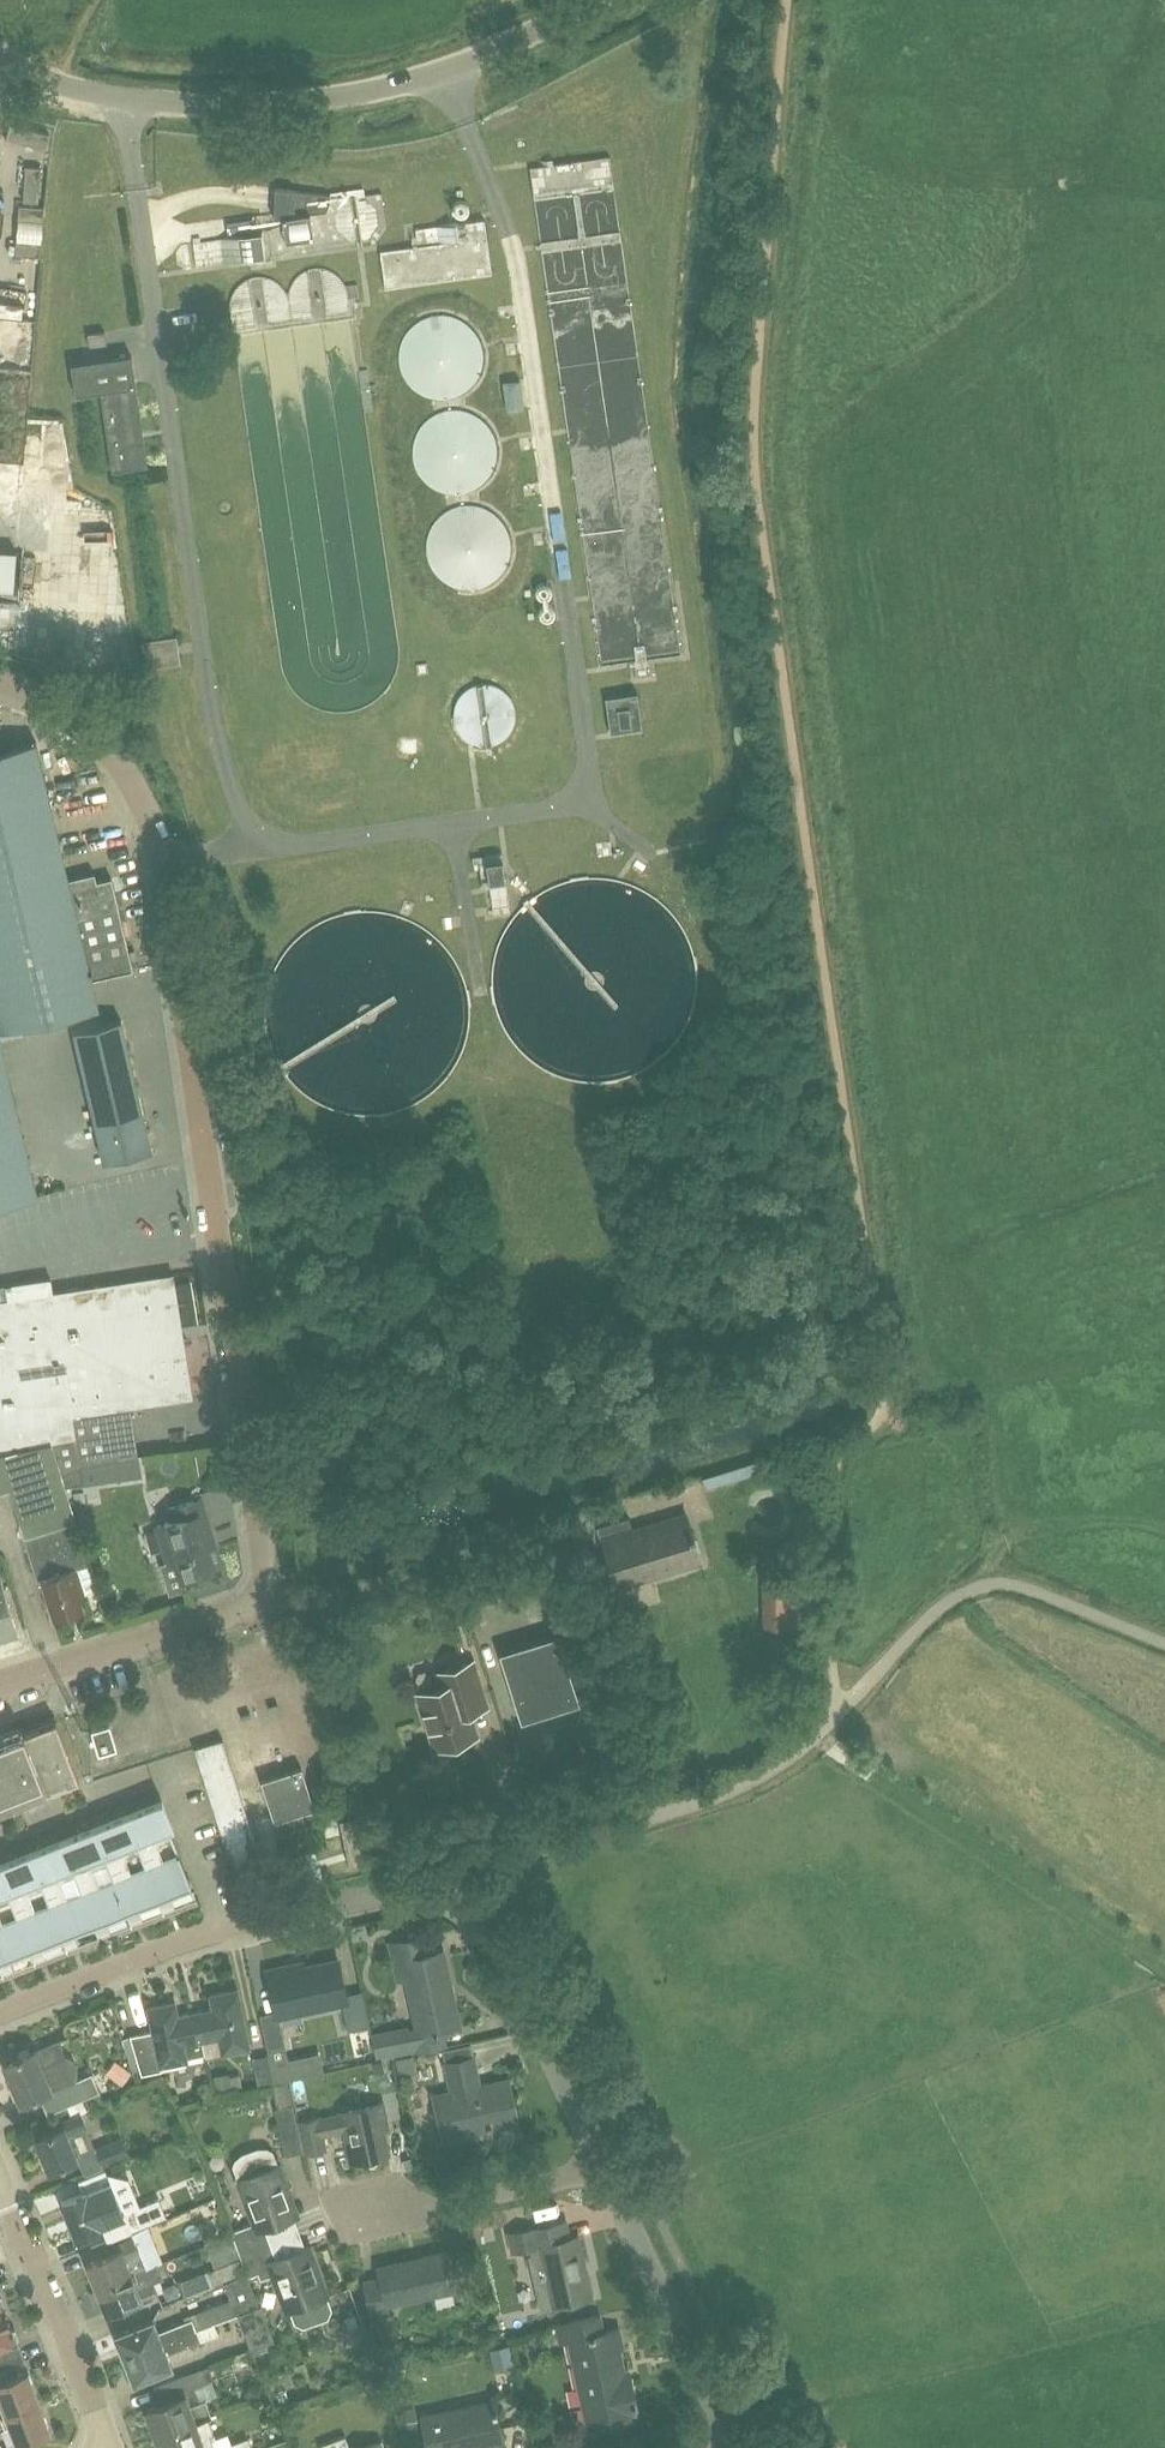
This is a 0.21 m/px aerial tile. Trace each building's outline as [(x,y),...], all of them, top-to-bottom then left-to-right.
[(45,149),(49,134),(10,124),(6,139),(45,149)] [(38,202),(41,168),(26,167),(23,201),(38,202)] [(262,233),(220,239),(193,243),(196,267),(223,263),(254,259),(255,263),(271,261),(271,256),(282,255),(287,251),(378,238),(386,224),(382,192),(360,195),(359,191),(353,192),(353,193),(330,196),(330,195),(297,191),(293,215),(282,217),(283,223),(268,229),(266,216),(260,217),(262,233)] [(19,205),(15,255),(40,257),(44,207),(19,205)] [(385,288),(492,272),(484,219),(416,229),(417,238),(412,238),(413,246),(380,251),(385,288)] [(105,331),(88,333),(89,346),(107,343),(105,331)] [(148,466),(132,355),(71,363),(76,394),(100,391),(112,471),(148,466)] [(15,590),(21,551),(0,548),(0,588),(15,590)] [(146,668),(181,663),(177,636),(142,641),(146,668)] [(642,728),(637,692),(605,697),(610,733),(642,728)] [(99,1007),(92,979),(133,969),(111,877),(98,880),(96,872),(68,879),(36,742),(0,750),(0,1029),(99,1007)] [(503,860),(502,853),(472,857),(473,864),(479,863),(483,887),(490,887),(494,913),(510,911),(506,880),(503,860)] [(127,1046),(121,1020),(73,1031),(80,1058),(127,1046)] [(37,1197),(0,1039),(0,1206),(37,1197)] [(80,1058),(86,1083),(133,1072),(127,1046),(80,1058)] [(92,1109),(140,1098),(133,1072),(86,1083),(92,1109)] [(98,1135),(146,1124),(140,1098),(92,1109),(98,1135)] [(98,1135),(104,1161),(152,1150),(146,1124),(98,1135)] [(50,1443),(60,1474),(81,1465),(95,1463),(136,1458),(129,1407),(192,1398),(173,1274),(52,1293),(50,1278),(6,1285),(8,1299),(0,1301),(0,1454),(50,1443)] [(0,1454),(0,1491),(9,1488),(24,1536),(25,1540),(32,1561),(48,1556),(83,1545),(75,1520),(76,1519),(66,1487),(64,1487),(60,1474),(50,1443),(0,1454)] [(757,1459),(702,1476),(705,1487),(761,1470),(757,1459)] [(81,1465),(60,1474),(64,1487),(66,1487),(98,1482),(95,1463),(81,1465)] [(167,1508),(171,1521),(156,1526),(167,1561),(160,1563),(169,1593),(185,1588),(182,1577),(213,1567),(207,1547),(215,1545),(200,1498),(167,1508)] [(629,1516),(596,1526),(600,1540),(602,1539),(616,1586),(701,1560),(686,1514),(633,1530),(629,1516)] [(53,1574),(41,1578),(54,1617),(82,1608),(78,1594),(84,1593),(96,1589),(88,1564),(89,1564),(83,1545),(48,1556),(53,1574)] [(17,1629),(1,1576),(0,1576),(0,1575),(0,1634),(17,1629)] [(803,1581),(760,1582),(760,1630),(804,1630),(803,1581)] [(579,1702),(558,1633),(498,1651),(520,1720),(579,1702)] [(471,1662),(437,1672),(442,1686),(419,1693),(427,1720),(425,1721),(431,1739),(433,1739),(436,1747),(475,1735),(464,1700),(482,1695),(471,1662)] [(55,1786),(78,1777),(55,1718),(51,1719),(54,1726),(42,1730),(40,1724),(22,1731),(20,1725),(17,1726),(19,1732),(7,1737),(5,1731),(0,1733),(0,1806),(55,1786)] [(115,1749),(108,1727),(91,1732),(98,1755),(115,1749)] [(199,1765),(228,1756),(222,1738),(194,1747),(199,1765)] [(228,1756),(199,1765),(205,1783),(234,1773),(228,1756)] [(314,1807),(301,1766),(260,1779),(273,1820),(314,1807)] [(239,1791),(234,1773),(205,1783),(210,1800),(239,1791)] [(244,1808),(239,1791),(210,1800),(216,1817),(244,1808)] [(174,1830),(162,1799),(135,1809),(134,1808),(133,1808),(133,1810),(124,1813),(139,1850),(138,1850),(144,1865),(145,1865),(158,1899),(163,1914),(169,1912),(168,1909),(173,1907),(169,1895),(191,1886),(186,1875),(187,1874),(178,1852),(163,1858),(157,1842),(172,1837),(170,1831),(174,1830)] [(244,1808),(216,1817),(221,1834),(250,1825),(244,1808)] [(139,1850),(124,1813),(103,1822),(102,1820),(101,1821),(101,1822),(92,1826),(106,1862),(106,1863),(112,1878),(112,1877),(126,1912),(131,1926),(137,1924),(136,1922),(141,1919),(137,1908),(158,1899),(145,1865),(144,1865),(131,1870),(125,1855),(138,1850),(139,1850)] [(367,1863),(357,1816),(340,1819),(350,1867),(367,1863)] [(255,1842),(250,1825),(221,1834),(227,1851),(255,1842)] [(106,1862),(92,1826),(71,1835),(70,1833),(69,1834),(69,1835),(60,1839),(74,1875),(73,1875),(79,1890),(80,1890),(94,1925),(93,1925),(99,1939),(105,1937),(103,1934),(109,1932),(105,1920),(126,1912),(112,1877),(112,1878),(98,1883),(93,1868),(106,1863),(106,1862)] [(287,1856),(325,1850),(322,1829),(284,1834),(287,1856)] [(74,1875),(60,1839),(38,1847),(38,1846),(36,1846),(37,1848),(28,1852),(42,1888),(41,1888),(47,1903),(48,1903),(62,1937),(61,1938),(67,1952),(72,1950),(71,1947),(77,1945),(73,1933),(93,1925),(94,1925),(80,1890),(79,1890),(66,1895),(60,1880),(73,1875),(74,1875)] [(261,1859),(255,1842),(227,1851),(233,1870),(261,1859)] [(28,1852),(6,1860),(6,1858),(4,1859),(5,1861),(0,1862),(0,1875),(10,1900),(9,1900),(15,1916),(16,1916),(29,1950),(35,1965),(40,1963),(39,1960),(45,1958),(40,1946),(61,1938),(62,1937),(48,1903),(47,1903),(34,1908),(28,1893),(41,1888),(42,1888),(28,1852)] [(0,1875),(0,1904),(9,1900),(10,1900),(0,1875)] [(3,1977),(8,1975),(7,1972),(13,1970),(8,1958),(29,1950),(16,1916),(15,1916),(2,1921),(0,1917),(0,1971),(3,1977)] [(390,1943),(398,1980),(407,1978),(418,2025),(420,2035),(410,2037),(411,2039),(374,2047),(377,2061),(414,2052),(446,2046),(443,2031),(459,2028),(442,1950),(427,1954),(423,1936),(422,1936),(390,1943)] [(362,1990),(346,1994),(338,1959),(291,1969),(290,1964),(267,1970),(276,2011),(260,2015),(268,2048),(285,2044),(279,2017),(342,2003),(348,2030),(369,2025),(362,1990)] [(250,2048),(238,1989),(210,1994),(213,2009),(197,2012),(202,2040),(219,2036),(222,2053),(250,2048)] [(147,2007),(152,2030),(130,2035),(138,2075),(159,2071),(158,2067),(185,2061),(184,2058),(202,2054),(199,2040),(202,2040),(197,2012),(179,2016),(176,2001),(147,2007)] [(34,2049),(25,2053),(3,2062),(20,2102),(61,2085),(51,2061),(65,2055),(58,2039),(34,2049)] [(274,2083),(270,2062),(268,2054),(252,2058),(258,2086),(274,2083)] [(451,2091),(433,2095),(441,2131),(487,2121),(489,2129),(519,2123),(515,2106),(512,2107),(506,2079),(479,2085),(473,2056),(445,2062),(451,2091)] [(294,2079),(290,2058),(270,2062),(274,2083),(294,2079)] [(69,2083),(76,2101),(99,2091),(91,2073),(76,2080),(69,2083)] [(293,2103),(288,2081),(272,2084),(277,2107),(275,2107),(285,2154),(303,2150),(297,2122),(296,2115),(293,2103)] [(320,2118),(320,2117),(297,2122),(303,2150),(305,2150),(305,2152),(327,2147),(324,2134),(345,2129),(352,2160),(387,2152),(380,2120),(385,2119),(382,2103),(342,2112),(342,2113),(320,2118)] [(62,2125),(49,2130),(47,2125),(33,2130),(35,2136),(49,2171),(78,2159),(68,2133),(86,2126),(80,2112),(61,2120),(62,2125)] [(129,2155),(123,2138),(96,2148),(103,2166),(129,2155)] [(238,2180),(254,2223),(231,2231),(240,2254),(271,2242),(265,2227),(297,2215),(279,2165),(273,2150),(268,2146),(259,2146),(241,2153),(235,2159),(232,2165),(238,2180)] [(411,2157),(403,2159),(405,2170),(413,2168),(411,2157)] [(83,2191),(61,2200),(75,2235),(100,2225),(99,2222),(122,2213),(105,2169),(78,2179),(83,2191)] [(160,2199),(145,2205),(124,2214),(130,2229),(166,2214),(160,2199)] [(529,2229),(506,2233),(510,2252),(528,2248),(530,2248),(532,2255),(529,2255),(540,2307),(553,2304),(590,2296),(576,2234),(567,2237),(563,2221),(529,2229)] [(152,2226),(136,2231),(146,2265),(161,2261),(152,2226)] [(203,2235),(206,2245),(214,2242),(216,2242),(212,2232),(203,2235)] [(246,2274),(239,2258),(230,2236),(214,2242),(206,2245),(210,2255),(211,2255),(215,2267),(208,2270),(209,2272),(213,2283),(214,2285),(224,2282),(246,2274)] [(140,2252),(134,2237),(113,2246),(115,2251),(87,2262),(97,2287),(131,2273),(125,2258),(140,2252)] [(309,2246),(277,2257),(271,2242),(240,2254),(248,2277),(259,2273),(261,2279),(273,2274),(287,2312),(291,2310),(296,2324),(304,2328),(328,2319),(332,2310),(327,2297),(328,2297),(309,2246)] [(456,2290),(448,2252),(380,2268),(383,2279),(365,2283),(373,2318),(390,2314),(388,2305),(456,2290)] [(96,2304),(103,2301),(107,2311),(135,2300),(137,2304),(158,2296),(152,2281),(137,2287),(131,2273),(97,2287),(98,2289),(91,2292),(96,2304)] [(246,2273),(246,2274),(224,2282),(230,2298),(206,2307),(212,2323),(237,2314),(259,2306),(246,2273)] [(261,2305),(259,2306),(237,2314),(251,2349),(274,2341),(261,2305)] [(351,2335),(362,2331),(355,2312),(344,2317),(351,2335)] [(618,2327),(601,2331),(597,2315),(554,2325),(558,2342),(568,2340),(587,2425),(632,2415),(632,2412),(637,2411),(630,2382),(625,2383),(617,2347),(622,2346),(618,2327)] [(0,2320),(0,2349),(16,2342),(6,2318),(0,2320)] [(194,2330),(190,2319),(159,2331),(154,2318),(115,2333),(124,2357),(190,2331),(194,2330)] [(190,2331),(124,2357),(133,2380),(172,2365),(167,2352),(198,2341),(194,2330),(190,2331)] [(177,2377),(183,2394),(146,2408),(156,2435),(184,2425),(194,2421),(208,2416),(210,2415),(204,2399),(199,2401),(193,2386),(214,2379),(209,2365),(177,2377)] [(0,2379),(0,2398),(5,2412),(39,2400),(28,2369),(0,2379)] [(39,2400),(5,2412),(16,2442),(50,2430),(39,2400)] [(494,2400),(421,2416),(428,2447),(465,2447),(503,2440),(494,2400)] [(194,2421),(184,2425),(156,2435),(160,2447),(206,2447),(214,2445),(210,2436),(215,2434),(208,2416),(194,2421)] [(345,2435),(319,2446),(320,2447),(351,2447),(345,2435)] [(219,2447),(252,2447),(248,2437),(219,2447)]
